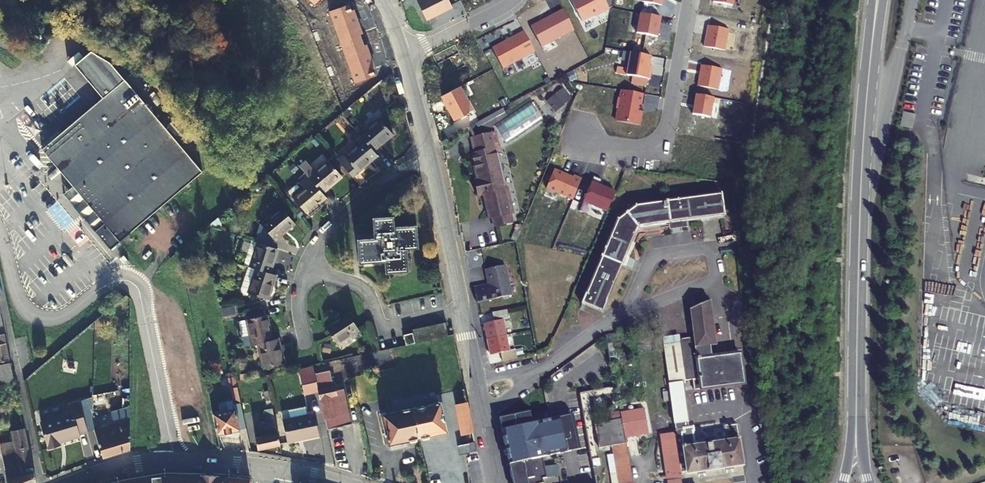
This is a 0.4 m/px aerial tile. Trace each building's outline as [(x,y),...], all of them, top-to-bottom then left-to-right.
[(45,21),(55,28),(58,22),(51,18),(48,15),(45,21)] [(51,33),(55,28),(45,21),(41,26),(51,33)] [(164,58),(170,47),(168,46),(162,57),(164,58)] [(43,151),(73,188),(105,225),(96,232),(111,251),(120,243),(203,173),(125,81),(111,64),(92,53),(75,66),(104,99),(43,151)] [(360,135),(373,152),(395,135),(381,118),(360,135)] [(907,141),(921,146),(925,134),(911,129),(907,141)] [(472,145),(497,140),(495,132),(470,138),(472,145)] [(360,135),(357,133),(353,136),(360,144),(338,161),(352,178),(377,157),(373,152),(360,135)] [(474,154),(495,149),(499,148),(497,140),(472,145),(474,154)] [(483,194),(503,189),(495,149),(474,154),(472,154),(478,181),(475,181),(478,195),(483,194)] [(310,179),(323,196),(344,178),(331,162),(310,179)] [(323,196),(310,179),(309,178),(301,184),(306,190),(295,199),(308,216),(328,200),(323,196)] [(105,225),(73,188),(65,195),(96,232),(105,225)] [(503,189),(483,194),(488,218),(491,217),(509,213),(512,213),(507,188),(503,189)] [(723,214),(719,191),(633,204),(618,214),(581,302),(602,311),(638,226),(723,214)] [(296,226),(276,203),(268,209),(274,216),(263,226),(265,228),(260,245),(275,250),(277,242),(296,226)] [(509,213),(491,217),(493,226),(511,221),(509,213)] [(417,224),(395,227),(394,216),(373,218),(376,238),(359,240),(360,247),(359,247),(361,265),(386,262),(388,274),(412,271),(409,249),(420,248),(417,224)] [(250,268),(252,269),(260,245),(253,242),(245,267),(250,268)] [(252,269),(271,275),(279,251),(275,250),(260,245),(252,269)] [(503,263),(483,268),(487,283),(473,287),(476,302),(511,293),(503,263)] [(252,269),(250,268),(242,294),(249,297),(250,294),(270,301),(277,277),(271,275),(252,269)] [(692,380),(693,390),(733,385),(733,386),(736,388),(741,387),(742,385),(742,384),(744,384),(740,353),(710,357),(708,346),(716,345),(710,301),(690,308),(698,372),(694,372),(694,380),(692,380)] [(221,309),(223,318),(237,315),(235,306),(221,309)] [(487,338),(505,334),(502,318),(508,317),(506,308),(492,311),(494,320),(483,323),(487,338)] [(327,327),(338,345),(359,331),(348,314),(327,327)] [(261,343),(273,341),(268,317),(248,321),(253,345),(261,343)] [(443,337),(449,336),(447,323),(441,324),(434,325),(427,327),(420,328),(423,342),(430,340),(436,338),(443,337)] [(423,342),(420,328),(414,330),(416,343),(423,342)] [(407,345),(415,343),(412,333),(405,335),(407,345)] [(581,462),(592,460),(581,393),(616,386),(606,333),(542,382),(547,406),(513,414),(515,423),(501,426),(513,482),(540,482),(543,482),(542,478),(547,477),(545,467),(556,465),(580,460),(581,462)] [(505,334),(487,338),(490,354),(500,352),(502,360),(516,357),(515,348),(509,350),(505,334)] [(273,341),(261,343),(267,368),(284,365),(279,340),(273,341)] [(675,431),(681,472),(686,471),(686,473),(742,465),(736,423),(728,424),(723,425),(723,429),(725,429),(726,438),(722,438),(723,441),(714,442),(714,436),(703,438),(704,444),(698,445),(697,442),(694,442),(692,433),(694,433),(693,426),(689,426),(682,380),(686,379),(680,341),(663,343),(671,403),(675,431)] [(9,361),(5,345),(0,346),(0,363),(9,361)] [(10,364),(0,366),(0,387),(14,384),(10,364)] [(305,396),(320,393),(318,383),(317,382),(316,374),(301,377),(305,396)] [(333,379),(317,382),(318,383),(320,393),(326,423),(328,431),(352,426),(346,398),(338,399),(337,395),(336,396),(333,379)] [(466,397),(463,384),(453,386),(456,399),(466,397)] [(237,387),(231,389),(235,408),(212,413),(217,435),(246,429),(242,412),(237,387)] [(412,409),(419,438),(422,437),(422,439),(425,441),(430,439),(430,438),(430,436),(437,434),(437,433),(447,431),(439,394),(424,398),(425,406),(413,409),(412,409)] [(473,432),(466,397),(456,399),(462,430),(468,429),(469,433),(473,432)] [(129,450),(129,400),(122,400),(122,423),(94,431),(104,458),(129,450)] [(70,415),(39,426),(48,450),(60,446),(59,444),(79,437),(78,435),(86,433),(76,403),(67,406),(70,415)] [(620,412),(625,436),(648,433),(644,408),(620,412)] [(277,434),(272,409),(264,411),(267,424),(270,435),(277,434)] [(419,438),(412,409),(381,416),(385,433),(385,434),(385,436),(388,435),(389,438),(388,438),(388,440),(390,441),(390,444),(401,441),(401,442),(409,440),(410,443),(412,443),(416,442),(417,441),(417,438),(419,438)] [(252,410),(244,412),(247,427),(256,425),(252,410)] [(625,436),(620,412),(616,413),(617,420),(594,424),(599,448),(612,445),(619,482),(633,482),(625,436)] [(513,414),(503,417),(499,418),(501,426),(515,423),(513,414)] [(672,424),(671,414),(662,415),(664,425),(672,424)] [(315,415),(283,422),(287,443),(320,437),(315,415)] [(34,471),(33,471),(23,428),(11,430),(15,449),(1,454),(8,482),(36,482),(34,471)] [(675,431),(660,433),(666,478),(667,478),(667,477),(673,476),(673,478),(681,477),(680,472),(681,472),(675,431)] [(277,434),(270,435),(264,437),(255,439),(257,450),(280,446),(277,434)] [(466,453),(477,451),(474,437),(457,441),(460,455),(466,453)] [(581,462),(584,482),(597,482),(592,460),(581,462)] [(547,477),(559,475),(556,465),(545,467),(547,477)] [(187,474),(184,474),(162,476),(151,477),(146,478),(140,482),(138,481),(136,482),(178,482),(187,474)] [(178,482),(223,482),(227,479),(227,477),(227,476),(199,474),(189,474),(187,474),(178,482)]
